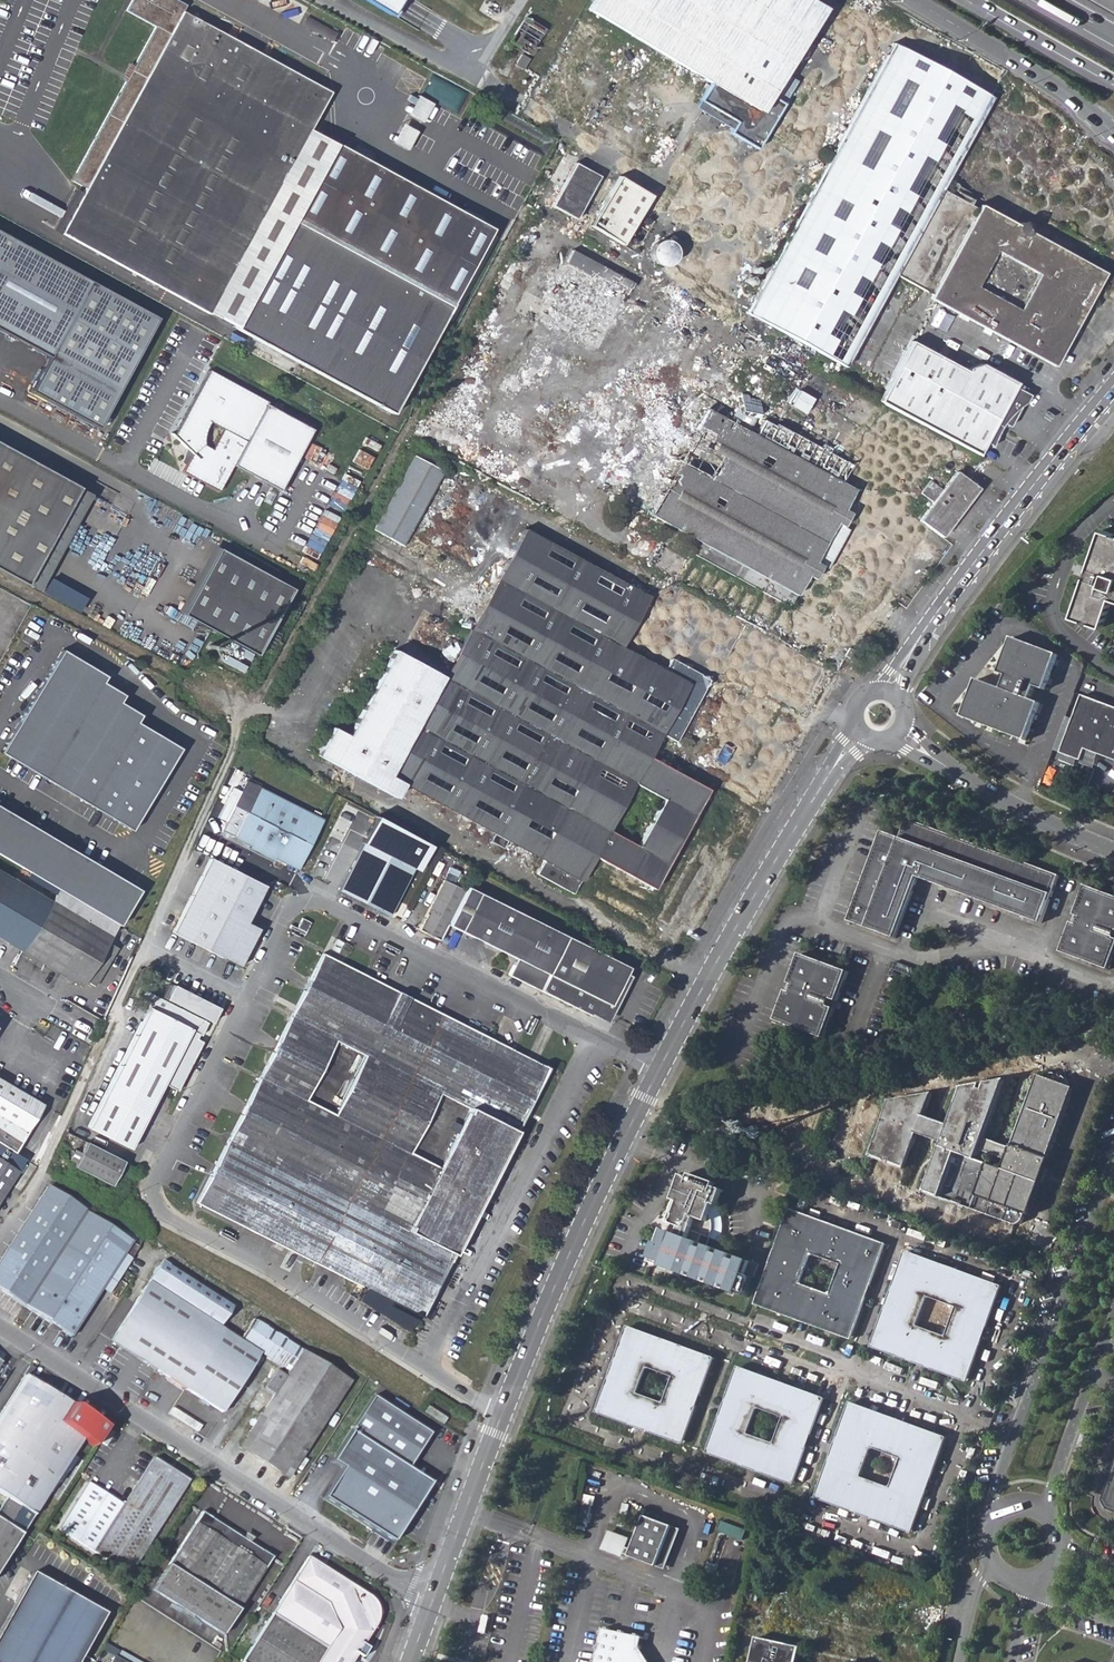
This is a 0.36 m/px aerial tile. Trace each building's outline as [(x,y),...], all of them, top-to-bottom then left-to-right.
[(209,313),(278,186),(285,174),(310,128),(330,92),(183,12),(186,5),(177,0),(132,0),(127,10),(156,26),(134,66),(125,83),(72,181),(84,188),(60,233),(209,313)] [(392,16),(401,0),(366,0),(392,16)] [(640,0),(597,0),(591,10),(624,30),(638,3),(640,0)] [(638,3),(624,30),(714,84),(702,102),(739,124),(735,131),(733,135),(760,151),(787,105),(772,96),(825,9),(810,0),(640,0),(638,3)] [(119,79),(125,83),(134,66),(127,63),(119,79)] [(417,94),(407,113),(421,121),(431,102),(417,94)] [(739,124),(702,102),(698,110),(735,131),(739,124)] [(416,130),(402,122),(392,141),(406,149),(416,130)] [(334,141),(310,128),(285,174),(278,186),(209,313),(234,327),(334,141)] [(334,141),(234,327),(393,413),(493,228),(334,141)] [(553,206),(576,218),(600,174),(577,162),(553,206)] [(591,226),(618,240),(643,194),(618,180),(591,226)] [(980,203),(977,208),(1014,228),(1015,228),(1016,227),(1017,226),(1018,226),(1019,226),(1020,226),(1021,226),(1022,226),(980,203)] [(520,243),(528,247),(537,232),(528,227),(520,243)] [(1101,270),(1023,227),(1024,227),(1025,229),(1025,230),(1025,231),(1025,232),(1025,233),(1025,234),(1099,275),(1101,270)] [(0,232),(0,330),(47,355),(28,390),(97,427),(157,317),(0,232)] [(677,239),(672,234),(666,232),(659,232),(653,236),(649,241),(646,247),(647,254),(650,260),(655,264),(661,267),(668,266),(674,263),(678,258),(681,252),(680,245),(677,239)] [(535,316),(596,349),(633,283),(571,250),(535,316)] [(909,339),(876,399),(977,453),(983,441),(991,446),(1001,423),(1007,426),(1018,406),(1025,400),(1029,394),(1013,385),(1015,382),(979,363),(966,366),(965,369),(909,339)] [(268,401),(208,369),(173,435),(187,447),(193,452),(187,464),(183,470),(220,490),(234,464),(280,489),(313,428),(267,403),(268,401)] [(789,405),(804,413),(812,398),(797,390),(789,405)] [(699,424),(649,513),(696,539),(689,550),(788,605),(805,574),(813,578),(820,565),(813,561),(834,523),(841,527),(850,513),(843,509),(853,489),(839,481),(848,464),(775,423),(773,428),(763,422),(766,416),(758,411),(754,417),(743,411),(745,406),(718,391),(709,405),(695,397),(693,401),(687,411),(689,418),(699,424)] [(621,497),(649,513),(699,424),(689,418),(687,411),(693,401),(679,393),(621,497)] [(28,586),(80,490),(0,446),(0,570),(28,586)] [(193,452),(187,447),(182,461),(187,464),(193,452)] [(373,530),(403,546),(443,471),(413,456),(373,530)] [(918,521),(938,536),(976,487),(956,471),(941,489),(929,480),(919,492),(931,502),(918,521)] [(80,490),(28,586),(40,593),(93,497),(80,490)] [(841,527),(834,523),(813,561),(820,565),(825,568),(846,530),(841,527)] [(491,832),(486,840),(499,847),(504,839),(540,859),(536,872),(572,893),(593,855),(652,887),(707,789),(647,757),(660,733),(672,740),(703,686),(700,675),(669,657),(663,669),(621,645),(649,596),(524,529),(482,605),(461,592),(453,609),(474,621),(442,679),(383,646),(337,730),(322,722),(307,751),(391,797),(398,782),(491,832)] [(1101,530),(1089,568),(1087,567),(1083,578),(1085,579),(1072,617),(1103,627),(1112,599),(1113,600),(1113,534),(1101,530)] [(218,548),(212,545),(176,611),(182,615),(218,548)] [(292,589),(218,548),(182,615),(256,655),(292,589)] [(50,576),(42,590),(80,610),(88,596),(50,576)] [(798,589),(790,604),(802,611),(810,596),(798,589)] [(1059,654),(1013,638),(1000,673),(1008,676),(1003,689),(978,679),(963,717),(1027,741),(1041,703),(1031,700),(1036,686),(1046,690),(1059,654)] [(231,643),(229,646),(250,658),(252,654),(231,643)] [(843,654),(852,659),(856,651),(847,647),(843,654)] [(176,748),(132,723),(136,716),(117,703),(120,695),(98,683),(101,677),(58,649),(0,746),(0,756),(128,831),(176,748)] [(1087,695),(1064,753),(1085,761),(1089,750),(1113,760),(1113,705),(1087,695)] [(235,836),(291,865),(296,867),(321,820),(247,781),(234,805),(248,812),(235,836)] [(57,889),(91,909),(116,924),(134,892),(0,810),(0,856),(57,889)] [(917,875),(1038,923),(1057,875),(907,816),(900,835),(881,828),(845,917),(892,936),(917,875)] [(363,842),(339,889),(363,901),(386,855),(363,842)] [(240,919),(259,880),(203,854),(167,930),(233,962),(251,924),(240,919)] [(411,868),(386,855),(363,901),(389,914),(411,868)] [(0,871),(0,901),(13,879),(0,871)] [(440,878),(416,928),(437,939),(445,922),(462,889),(440,878)] [(13,879),(0,901),(0,939),(19,950),(49,901),(13,879)] [(511,956),(505,973),(585,1014),(586,1012),(605,1022),(612,1008),(610,1007),(629,970),(464,884),(462,889),(445,922),(511,956)] [(1106,971),(1113,951),(1113,897),(1085,886),(1058,952),(1106,971)] [(19,950),(55,971),(84,921),(91,909),(57,889),(49,901),(19,950)] [(91,909),(84,921),(109,937),(116,924),(91,909)] [(108,941),(109,937),(84,921),(55,971),(85,990),(89,983),(96,986),(119,947),(108,941)] [(677,946),(684,950),(691,938),(684,934),(677,946)] [(772,1016),(819,1035),(831,1006),(827,1004),(830,996),(834,997),(846,969),(798,950),(772,1016)] [(196,1204),(421,1317),(546,1068),(513,1050),(515,1043),(493,1032),(490,1039),(323,954),(196,1204)] [(137,1019),(84,1128),(125,1150),(125,1149),(158,1083),(170,1088),(194,1043),(191,1038),(200,1021),(197,1019),(199,1015),(209,1020),(214,1009),(170,985),(162,1002),(158,1000),(166,983),(152,976),(143,993),(149,995),(145,1003),(137,1019)] [(1042,993),(1051,997),(1054,990),(1044,986),(1042,993)] [(140,1001),(143,993),(136,989),(133,997),(140,1001)] [(126,1013),(137,1019),(145,1003),(140,1001),(133,997),(126,1013)] [(906,1170),(922,1128),(947,1138),(927,1192),(942,1197),(941,1199),(1014,1226),(1017,1225),(1020,1223),(1023,1221),(1024,1216),(1041,1170),(1047,1172),(1050,1163),(1049,1162),(1075,1092),(1071,1090),(1069,1086),(1067,1082),(1063,1080),(1059,1078),(1055,1078),(1051,1079),(1047,1081),(1041,1079),(1014,1150),(1017,1151),(1016,1154),(986,1143),(1008,1083),(965,1090),(950,1130),(925,1121),(935,1095),(891,1102),(871,1157),(906,1170)] [(24,1130),(40,1104),(0,1080),(0,1116),(24,1130)] [(24,1130),(0,1116),(0,1145),(12,1153),(24,1130)] [(755,1141),(774,1140),(773,1122),(754,1124),(755,1141)] [(113,1187),(126,1163),(88,1144),(83,1153),(77,1150),(72,1161),(77,1165),(75,1169),(113,1187)] [(17,1170),(0,1159),(0,1196),(17,1170)] [(1024,1216),(1030,1218),(1047,1172),(1041,1170),(1024,1216)] [(204,1175),(199,1172),(196,1178),(201,1181),(204,1175)] [(672,1226),(667,1234),(656,1248),(650,1263),(738,1296),(750,1264),(709,1249),(700,1246),(704,1237),(712,1239),(713,1234),(713,1228),(713,1222),(711,1217),(715,1207),(717,1208),(723,1192),(715,1189),(716,1185),(692,1176),(690,1180),(683,1177),(665,1223),(672,1226)] [(46,1188),(0,1257),(0,1290),(70,1336),(100,1291),(117,1265),(121,1268),(128,1258),(131,1259),(139,1247),(84,1213),(83,1212),(84,1212),(74,1205),(46,1188)] [(142,1242),(78,1200),(74,1205),(84,1212),(83,1212),(84,1213),(139,1247),(142,1242)] [(713,1234),(712,1239),(722,1242),(722,1238),(723,1234),(723,1230),(723,1225),(722,1219),(721,1215),(720,1213),(719,1210),(717,1208),(715,1207),(711,1217),(713,1222),(713,1228),(713,1234)] [(755,1300),(758,1307),(797,1321),(799,1317),(809,1320),(807,1325),(844,1339),(851,1336),(865,1298),(860,1296),(864,1286),(869,1288),(883,1249),(879,1241),(842,1228),(841,1232),(831,1228),(833,1225),(795,1211),(787,1213),(773,1252),(777,1254),(774,1264),(769,1262),(755,1300)] [(891,1228),(900,1231),(903,1225),(894,1221),(891,1228)] [(662,1232),(656,1248),(667,1234),(662,1232)] [(700,1246),(709,1249),(712,1239),(704,1237),(700,1246)] [(769,1262),(774,1264),(777,1254),(773,1252),(769,1262)] [(873,1341),(876,1349),(914,1363),(915,1359),(925,1362),(923,1367),(962,1381),(967,1379),(982,1340),(977,1338),(981,1328),(986,1330),(1000,1292),(996,1285),(959,1271),(958,1275),(948,1271),(949,1267),(913,1254),(906,1256),(891,1295),(896,1297),(892,1306),(887,1305),(873,1341)] [(100,1291),(108,1296),(131,1259),(128,1258),(121,1268),(117,1265),(100,1291)] [(110,1341),(180,1386),(218,1326),(231,1307),(161,1262),(110,1341)] [(860,1296),(865,1298),(869,1288),(864,1286),(860,1296)] [(887,1305),(892,1306),(896,1297),(891,1295),(887,1305)] [(233,1308),(287,1343),(292,1336),(238,1301),(233,1308)] [(221,1328),(218,1326),(180,1386),(220,1413),(258,1355),(271,1362),(264,1373),(267,1375),(287,1343),(233,1308),(221,1328)] [(797,1321),(807,1325),(809,1320),(799,1317),(797,1321)] [(597,1408),(600,1414),(633,1426),(635,1422),(646,1425),(644,1430),(678,1443),(685,1440),(697,1408),(692,1406),(696,1395),(701,1397),(714,1363),(711,1357),(676,1345),(674,1349),(663,1345),(665,1340),(632,1328),(626,1331),(613,1364),(618,1366),(614,1377),(609,1375),(597,1408)] [(977,1338),(982,1340),(986,1330),(981,1328),(977,1338)] [(314,1351),(292,1336),(287,1343),(347,1382),(350,1379),(313,1356),(314,1351)] [(663,1345),(674,1349),(676,1345),(665,1340),(663,1345)] [(287,1476),(347,1382),(287,1343),(267,1375),(271,1378),(262,1391),(258,1389),(239,1419),(242,1421),(234,1433),(245,1440),(241,1447),(287,1476)] [(914,1363),(923,1367),(925,1362),(915,1359),(914,1363)] [(609,1375),(614,1377),(618,1366),(613,1364),(609,1375)] [(708,1450),(710,1455),(744,1467),(746,1463),(757,1467),(755,1471),(787,1483),(794,1480),(807,1448),(802,1446),(806,1436),(811,1437),(823,1403),(820,1397),(786,1384),(784,1389),(774,1385),(775,1381),(742,1369),(736,1372),(724,1404),(729,1407),(725,1417),(720,1416),(708,1450)] [(25,1376),(0,1413),(0,1491),(34,1513),(93,1420),(25,1376)] [(692,1406),(697,1408),(701,1397),(696,1395),(692,1406)] [(327,1464),(311,1491),(395,1545),(403,1542),(409,1534),(401,1529),(427,1484),(405,1469),(425,1435),(369,1398),(334,1453),(328,1451),(322,1461),(327,1464)] [(816,1493),(819,1500),(858,1514),(860,1509),(870,1513),(868,1518),(906,1532),(913,1529),(926,1491),(922,1490),(925,1479),(930,1481),(945,1442),(941,1435),(903,1421),(902,1425),(892,1422),(893,1417),(854,1403),(848,1405),(834,1444),(839,1446),(835,1457),(830,1455),(816,1493)] [(720,1416),(725,1417),(729,1407),(724,1404),(720,1416)] [(445,1419),(426,1407),(422,1413),(441,1425),(445,1419)] [(633,1426),(644,1430),(646,1425),(635,1422),(633,1426)] [(802,1446),(807,1448),(811,1437),(806,1436),(802,1446)] [(830,1455),(835,1457),(839,1446),(834,1444),(830,1455)] [(128,1574),(188,1480),(152,1458),(122,1504),(87,1482),(57,1528),(128,1574)] [(744,1467),(755,1471),(757,1467),(746,1463),(744,1467)] [(1113,1513),(1113,1470),(1103,1501),(1107,1511),(1113,1513)] [(922,1490),(926,1491),(930,1481),(925,1479),(922,1490)] [(677,1487),(685,1490),(687,1483),(680,1480),(677,1487)] [(617,1525),(623,1527),(629,1503),(623,1501),(617,1525)] [(858,1514),(868,1518),(870,1513),(860,1509),(858,1514)] [(26,1527),(0,1510),(0,1568),(26,1527)] [(152,1590),(222,1635),(272,1557),(202,1512),(152,1590)] [(674,1527),(646,1516),(631,1557),(659,1568),(674,1527)] [(788,1525),(794,1527),(797,1521),(790,1519),(788,1525)] [(745,1538),(748,1528),(724,1520),(721,1530),(745,1538)] [(682,1530),(674,1527),(659,1568),(667,1570),(682,1530)] [(601,1551),(615,1555),(621,1534),(607,1530),(601,1551)] [(239,1661),(349,1661),(362,1643),(374,1624),(376,1618),(377,1611),(376,1605),(372,1600),(308,1557),(239,1661)] [(104,1613),(32,1573),(0,1628),(0,1661),(77,1661),(104,1613)] [(644,1649),(646,1639),(605,1630),(598,1661),(652,1661),(644,1649)] [(758,1638),(753,1661),(797,1661),(800,1647),(758,1638)] [(141,1661),(158,1661),(159,1660),(122,1640),(118,1648),(141,1661)] [(360,1657),(366,1645),(362,1643),(349,1661),(350,1661),(360,1657)]
